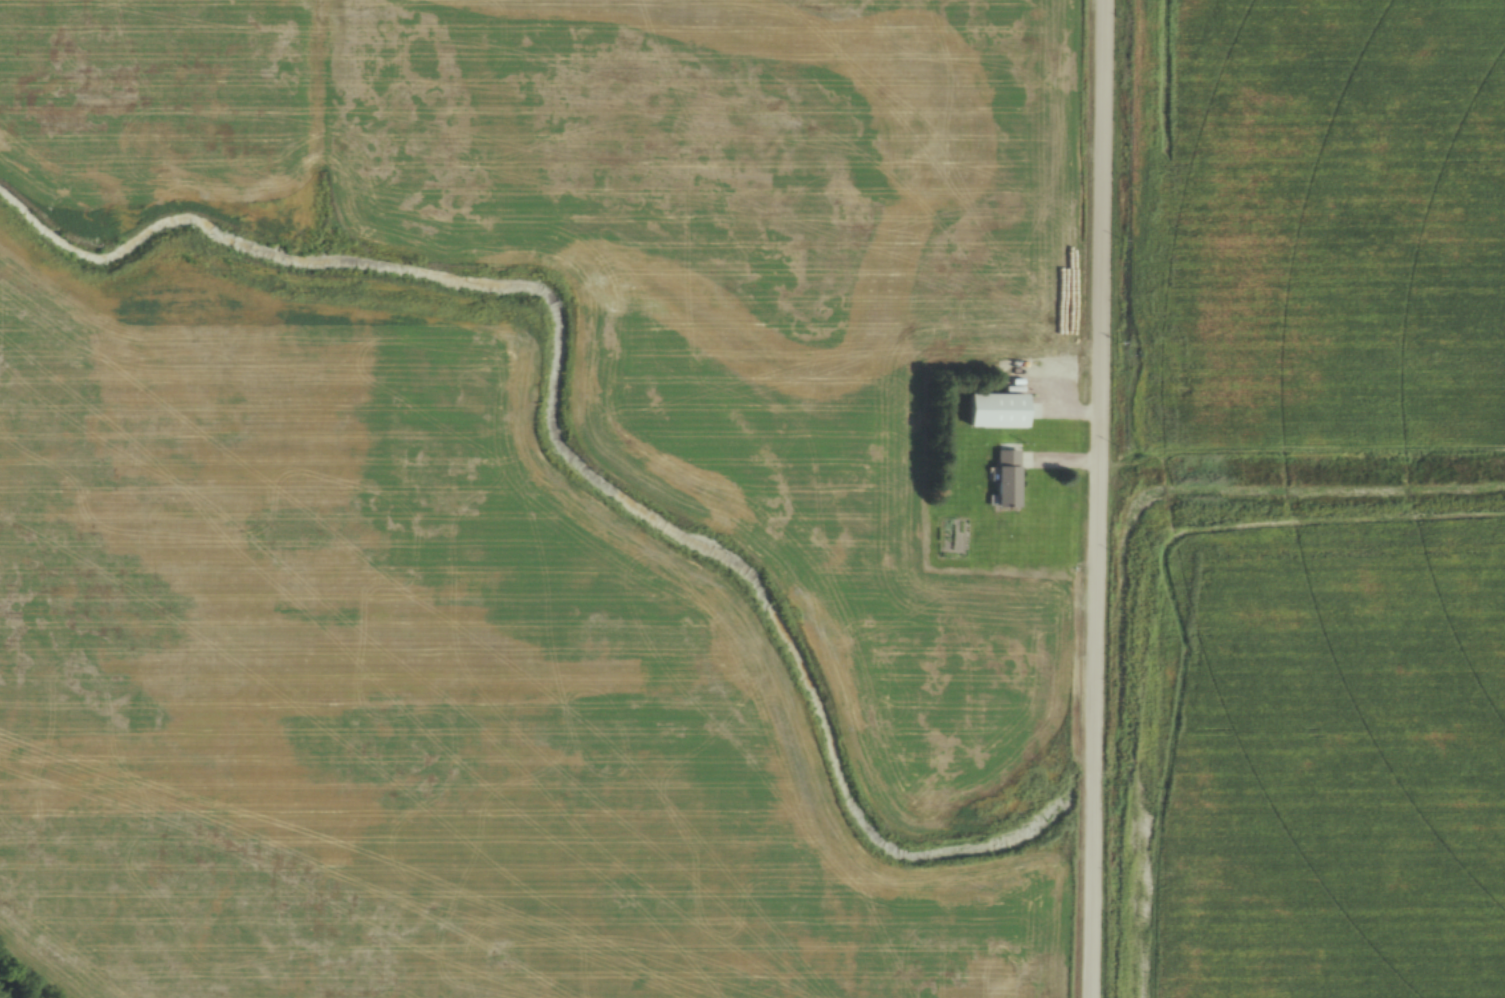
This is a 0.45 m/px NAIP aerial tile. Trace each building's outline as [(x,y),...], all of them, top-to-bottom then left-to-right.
[(1031,428),(1031,394),(970,394),(970,428),(1031,428)] [(1022,508),(1022,445),(1000,445),(1000,508),(1022,508)]
